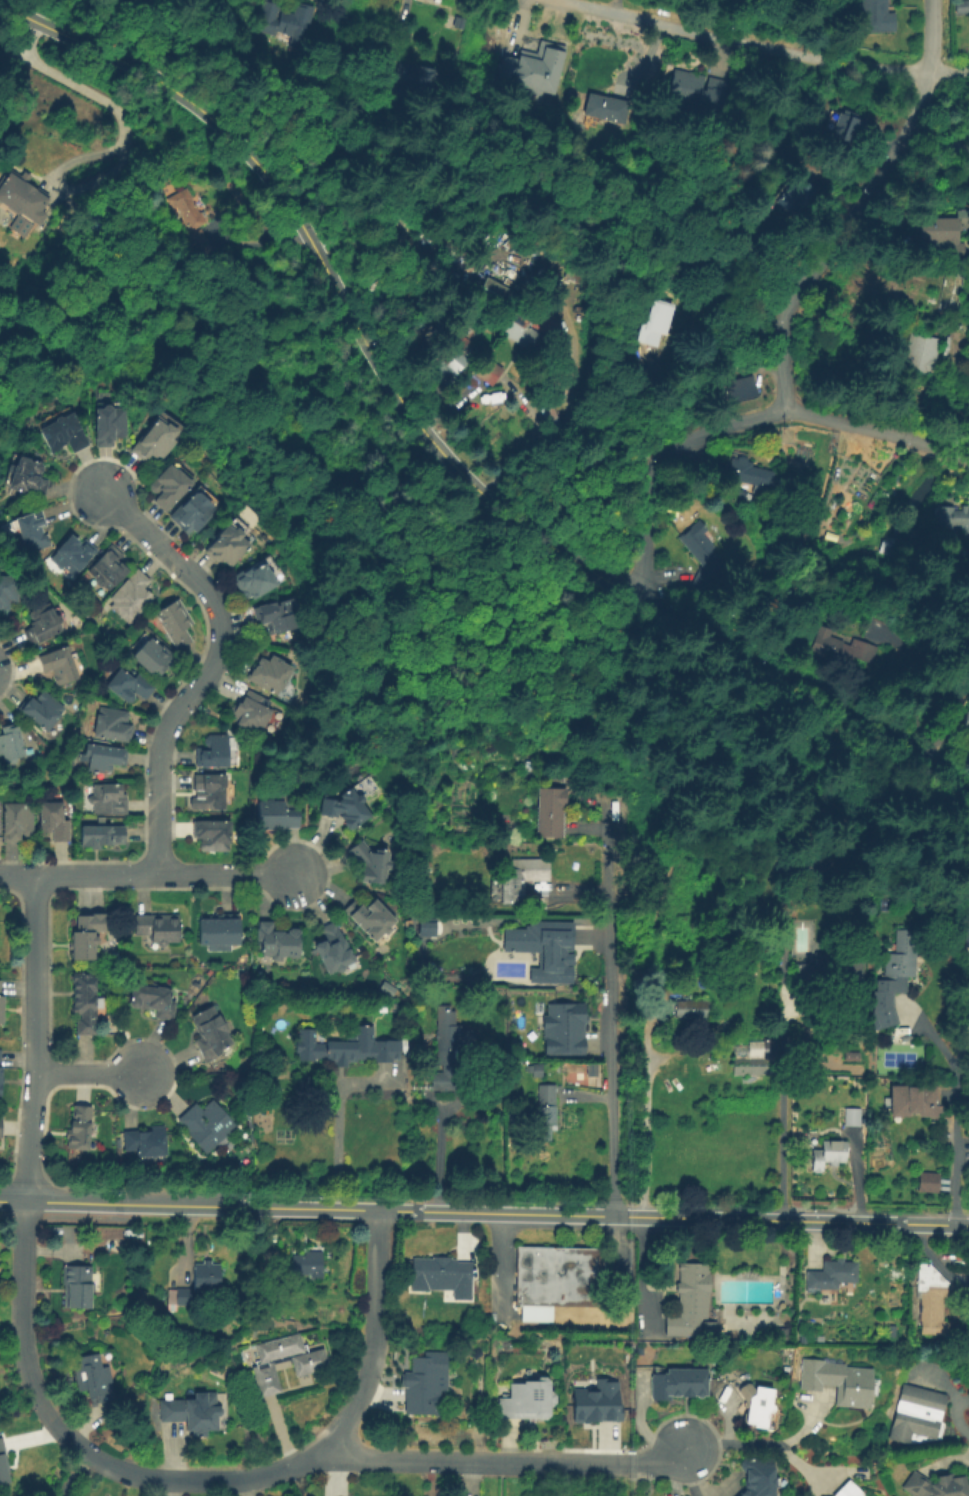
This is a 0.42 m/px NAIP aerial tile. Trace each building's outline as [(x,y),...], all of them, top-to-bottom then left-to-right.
[(292,13),(295,0),(304,0),(316,3),(304,49),(289,45),(291,38),(258,29),(265,2),(280,6),(279,10),(292,13)] [(861,29),(861,0),(887,0),(887,10),(895,9),(895,29),(861,29)] [(258,34),(256,43),(243,39),(247,25),(256,27),(255,33),(258,34)] [(565,50),(558,84),(524,72),(528,57),(541,60),(546,44),(565,50)] [(521,58),(517,80),(498,75),(503,54),(521,58)] [(431,74),(426,92),(412,88),(410,96),(392,92),(391,97),(378,94),(383,76),(393,79),(397,65),(431,74)] [(726,79),(703,76),(703,73),(669,69),(666,100),(722,107),(726,79)] [(629,101),(623,124),(604,120),(601,130),(589,128),(592,116),(582,113),(587,91),(629,101)] [(842,108),(863,116),(857,133),(855,133),(851,143),(828,134),(837,110),(841,111),(842,108)] [(36,225),(0,202),(0,182),(6,173),(16,179),(21,171),(28,176),(23,182),(34,189),(33,190),(46,198),(38,210),(43,214),(36,225)] [(191,198),(199,212),(203,209),(206,214),(203,216),(206,221),(190,230),(176,205),(172,208),(166,197),(186,186),(193,197),(191,198)] [(15,214),(30,225),(22,237),(6,227),(15,214)] [(957,214),(958,240),(962,239),(963,256),(944,256),(944,240),(918,240),(918,215),(957,214)] [(214,249),(201,256),(196,254),(186,236),(203,228),(214,249)] [(521,260),(529,265),(532,260),(549,271),(535,292),(518,280),(522,275),(514,270),(521,260)] [(513,289),(502,310),(475,296),(486,275),(513,289)] [(652,300),(664,303),(662,310),(671,312),(665,335),(660,334),(656,346),(637,341),(642,324),(645,324),(652,300)] [(519,303),(535,314),(538,310),(557,322),(551,332),(549,331),(542,341),(544,342),(537,352),(535,350),(533,353),(500,331),(519,303)] [(479,324),(457,351),(467,359),(457,371),(436,354),(455,330),(449,325),(455,319),(463,325),(470,316),(479,324)] [(901,366),(906,334),(937,339),(932,372),(901,366)] [(503,367),(491,385),(474,374),(486,356),(503,367)] [(726,384),(752,378),(756,395),(730,401),(726,384)] [(561,424),(549,429),(532,393),(544,388),(561,424)] [(102,401),(105,405),(119,404),(120,434),(117,434),(118,435),(109,435),(109,434),(107,434),(108,443),(91,444),(89,406),(95,405),(95,404),(98,402),(102,401)] [(67,407),(84,440),(68,448),(62,437),(61,437),(62,439),(57,441),(58,444),(46,449),(34,424),(50,416),(50,413),(54,411),(57,412),(67,407)] [(150,415),(160,422),(161,420),(172,428),(166,435),(171,438),(157,456),(153,453),(151,456),(145,451),(139,459),(125,449),(150,415)] [(41,496),(0,485),(0,474),(8,448),(35,459),(38,464),(37,469),(34,472),(45,477),(41,496)] [(747,457),(747,460),(752,461),(751,465),(773,470),(769,487),(763,485),(760,493),(752,491),(753,483),(726,477),(730,456),(737,458),(738,455),(747,457)] [(168,463),(174,469),(176,468),(192,482),(165,511),(153,500),(160,492),(158,491),(157,492),(154,492),(150,489),(150,483),(168,463)] [(211,514),(195,531),(193,529),(188,533),(170,515),(193,491),(199,491),(214,507),(209,513),(211,514)] [(36,524),(36,526),(38,525),(39,528),(37,528),(39,531),(43,530),(44,533),(42,533),(44,540),(46,539),(47,542),(21,551),(9,515),(37,506),(42,522),(36,524)] [(945,509),(968,509),(968,525),(945,525),(945,509)] [(247,542),(229,566),(223,560),(220,564),(201,549),(201,547),(224,517),(240,531),(238,534),(247,542)] [(729,562),(713,597),(689,586),(700,562),(678,536),(698,518),(707,529),(704,532),(729,562)] [(78,542),(81,545),(85,541),(94,549),(90,554),(92,555),(74,576),(64,567),(60,567),(57,564),(56,560),(51,555),(70,533),(80,541),(78,542)] [(128,570),(110,590),(104,585),(99,585),(97,583),(96,578),(87,570),(111,544),(123,555),(118,561),(128,570)] [(260,559),(273,582),(245,601),(230,576),(245,564),(248,566),(260,559)] [(155,596),(130,623),(110,606),(114,601),(110,597),(137,567),(151,579),(144,586),(155,596)] [(5,607),(0,606),(0,575),(16,576),(13,600),(6,599),(5,607)] [(289,595),(294,611),(291,611),(295,624),(267,632),(265,623),(266,622),(265,620),(255,623),(250,605),(271,599),(273,603),(276,602),(275,599),(289,595)] [(192,640),(177,649),(154,612),(178,597),(194,622),(185,627),(192,640)] [(48,600),(55,614),(56,614),(59,614),(61,619),(60,621),(58,622),(61,629),(31,645),(23,630),(31,626),(29,622),(33,620),(28,610),(48,600)] [(843,641),(850,644),(853,636),(877,645),(870,664),(852,657),(849,666),(808,651),(819,623),(832,628),(830,634),(843,640),(843,641)] [(150,635),(162,645),(164,644),(178,657),(166,669),(164,667),(157,674),(152,669),(150,672),(131,655),(150,635)] [(66,645),(77,677),(57,684),(51,668),(43,671),(38,655),(66,645)] [(271,654),(292,666),(277,694),(246,677),(252,666),(254,667),(260,655),(268,659),(271,654)] [(119,666),(133,677),(137,672),(155,685),(144,699),(134,691),(133,692),(134,696),(131,700),(126,701),(105,684),(119,666)] [(264,697),(261,703),(271,709),(261,729),(258,727),(256,730),(247,725),(246,727),(236,722),(237,720),(227,715),(228,713),(227,712),(231,705),(234,707),(238,700),(240,701),(247,688),(264,697)] [(43,689),(64,706),(59,713),(60,714),(47,730),(20,708),(31,696),(38,702),(40,699),(37,696),(43,689)] [(132,724),(129,741),(93,734),(98,705),(129,711),(126,723),(132,724)] [(961,730),(968,731),(968,711),(963,710),(961,730)] [(2,753),(0,754),(0,729),(1,729),(0,725),(15,721),(24,753),(15,756),(16,758),(15,761),(11,762),(8,761),(7,759),(4,760),(2,753)] [(227,733),(227,764),(196,764),(196,746),(208,746),(207,745),(205,742),(204,737),(208,733),(227,733)] [(128,748),(125,765),(111,763),(110,769),(103,768),(102,772),(87,770),(89,755),(84,754),(86,741),(128,748)] [(224,786),(224,807),(202,807),(202,790),(194,790),(194,773),(226,773),(226,786),(224,786)] [(126,793),(126,812),(83,813),(83,800),(88,799),(88,796),(91,794),(93,794),(93,782),(121,782),(121,793),(126,793)] [(348,786),(354,793),(357,793),(360,793),(362,796),(361,801),(359,801),(368,814),(348,828),(347,827),(338,815),(342,812),(340,809),(331,815),(318,812),(320,796),(335,799),(339,796),(337,793),(348,786)] [(564,806),(563,836),(537,835),(538,787),(566,787),(566,806),(564,806)] [(299,808),(299,827),(258,828),(257,800),(283,799),(283,808),(299,808)] [(69,819),(69,840),(53,840),(53,827),(51,827),(51,831),(40,831),(39,801),(62,801),(62,819),(69,819)] [(25,802),(25,804),(33,804),(32,831),(29,834),(24,834),(21,831),(21,828),(19,828),(19,840),(3,840),(3,802),(25,802)] [(229,820),(229,849),(201,849),(201,836),(192,836),(193,820),(229,820)] [(97,824),(125,824),(125,843),(100,843),(100,848),(92,848),(92,845),(81,845),(81,824),(97,824)] [(372,851),(375,851),(375,848),(388,849),(387,859),(390,859),(390,868),(385,868),(384,881),(360,879),(361,868),(363,868),(364,860),(361,860),(358,862),(348,849),(361,838),(372,851)] [(549,857),(549,879),(524,880),(525,901),(507,902),(507,889),(501,889),(501,873),(507,873),(507,868),(512,867),(511,858),(549,857)] [(374,897),(395,919),(389,925),(391,928),(385,934),(382,932),(374,940),(343,908),(354,898),(368,912),(369,910),(365,906),(374,897)] [(94,931),(94,934),(96,934),(97,937),(97,943),(96,943),(93,944),(94,958),(69,960),(70,929),(75,929),(75,914),(91,914),(91,912),(104,912),(104,931),(94,931)] [(179,913),(179,941),(167,941),(167,942),(164,945),(159,945),(157,942),(157,941),(151,941),(151,933),(135,934),(135,914),(179,913)] [(239,913),(239,930),(230,931),(230,943),(199,943),(199,915),(220,915),(220,913),(239,913)] [(274,928),(288,928),(290,927),(296,927),(298,929),(299,929),(299,934),(298,934),(298,955),(281,955),(281,959),(271,959),(272,955),(261,955),(261,939),(257,939),(257,920),(274,920),(274,928)] [(335,920),(354,960),(343,965),(342,969),(339,970),(334,969),(327,973),(313,944),(324,939),(327,945),(328,945),(320,927),(335,920)] [(529,921),(574,922),(573,952),(567,952),(567,955),(573,955),(573,966),(567,966),(567,968),(573,968),(573,984),(530,983),(530,968),(538,968),(539,953),(503,952),(503,929),(529,929),(529,921)] [(419,922),(436,923),(436,937),(419,937),(419,922)] [(915,929),(913,974),(906,974),(906,991),(880,991),(880,973),(883,973),(883,952),(893,953),(894,929),(915,929)] [(825,950),(825,954),(832,954),(832,950),(850,950),(849,954),(859,954),(860,987),(838,987),(838,980),(816,981),(816,986),(794,986),(794,962),(813,962),(813,951),(825,950)] [(95,972),(94,1033),(76,1033),(76,1016),(80,1017),(80,1013),(72,1013),(72,1004),(73,1004),(73,978),(72,978),(72,972),(95,972)] [(155,983),(157,985),(166,986),(166,988),(170,988),(169,999),(175,1000),(172,1019),(154,1016),(156,1008),(149,1007),(149,1009),(132,1006),(129,1002),(132,983),(141,984),(141,983),(148,984),(151,982),(155,983)] [(705,1000),(705,1016),(674,1016),(674,1007),(675,1007),(675,1000),(705,1000)] [(212,1004),(232,1042),(221,1048),(223,1052),(205,1061),(194,1039),(200,1036),(195,1027),(196,1026),(195,1023),(194,1024),(191,1019),(192,1018),(190,1015),(212,1004)] [(449,1004),(449,1009),(454,1009),(454,1024),(461,1024),(460,1028),(472,1028),(472,1041),(460,1041),(461,1051),(465,1051),(465,1060),(460,1060),(460,1063),(454,1063),(454,1073),(456,1073),(456,1089),(449,1089),(448,1091),(438,1091),(438,1089),(429,1089),(429,1071),(441,1071),(441,1063),(435,1063),(435,1038),(434,1038),(434,1030),(436,1030),(435,1004),(449,1004)] [(547,1004),(584,1004),(585,1055),(544,1056),(543,1016),(547,1016),(547,1004)] [(370,1026),(372,1039),(382,1038),(398,1039),(400,1061),(381,1062),(371,1059),(357,1059),(357,1063),(348,1062),(347,1067),(333,1067),(333,1061),(324,1062),(323,1059),(313,1059),(313,1060),(296,1061),(295,1053),(293,1045),(296,1035),(296,1028),(314,1029),(315,1042),(324,1042),(324,1041),(354,1040),(353,1026),(370,1026)] [(730,1044),(745,1044),(745,1041),(760,1041),(760,1037),(773,1037),(773,1074),(730,1074),(730,1044)] [(861,1052),(861,1061),(846,1060),(847,1052),(861,1052)] [(543,1062),(544,1076),(534,1076),(534,1071),(529,1072),(529,1063),(543,1062)] [(594,1076),(595,1064),(584,1063),(584,1075),(594,1076)] [(902,1082),(933,1082),(933,1102),(937,1102),(937,1110),(933,1110),(933,1113),(914,1113),(914,1109),(905,1109),(905,1113),(886,1113),(886,1099),(886,1082),(902,1082)] [(557,1084),(557,1106),(558,1105),(558,1130),(553,1130),(553,1140),(541,1140),(540,1085),(557,1084)] [(212,1098),(236,1124),(206,1153),(186,1131),(187,1130),(177,1118),(195,1102),(202,1109),(204,1107),(203,1106),(212,1098)] [(91,1105),(87,1148),(67,1146),(68,1138),(65,1138),(67,1126),(71,1126),(73,1104),(91,1105)] [(860,1107),(860,1125),(844,1124),(845,1107),(860,1107)] [(164,1124),(166,1154),(137,1156),(136,1148),(125,1149),(123,1130),(137,1129),(137,1131),(152,1130),(151,1125),(164,1124)] [(821,1161),(821,1141),(847,1141),(846,1154),(845,1154),(845,1162),(837,1162),(837,1167),(829,1167),(830,1162),(821,1161)] [(939,1173),(937,1193),(917,1191),(918,1171),(939,1173)] [(603,1248),(602,1305),(552,1305),(551,1322),(521,1322),(521,1305),(515,1305),(516,1247),(603,1248)] [(321,1251),(321,1278),(309,1278),(309,1275),(291,1274),(292,1254),(305,1254),(305,1251),(321,1251)] [(471,1283),(443,1282),(443,1290),(431,1290),(431,1282),(411,1282),(412,1258),(432,1259),(432,1257),(451,1257),(451,1259),(457,1259),(457,1262),(471,1262),(471,1283)] [(806,1293),(806,1271),(822,1271),(822,1261),(836,1261),(836,1257),(843,1257),(843,1262),(857,1262),(856,1282),(836,1282),(836,1290),(819,1289),(819,1293),(806,1293)] [(219,1264),(219,1292),(214,1292),(213,1296),(202,1296),(202,1290),(193,1290),(194,1263),(204,1263),(204,1260),(212,1260),(212,1264),(219,1264)] [(699,1336),(665,1335),(665,1316),(677,1316),(678,1263),(707,1263),(705,1319),(699,1318),(699,1336)] [(918,1263),(929,1263),(949,1284),(947,1284),(946,1299),(943,1299),(942,1320),(944,1320),(944,1335),(919,1334),(920,1299),(916,1298),(918,1263)] [(90,1265),(89,1307),(64,1307),(65,1284),(61,1284),(61,1265),(90,1265)] [(279,1265),(279,1282),(267,1282),(267,1265),(279,1265)] [(190,1288),(189,1304),(176,1304),(177,1288),(190,1288)] [(895,1326),(894,1337),(886,1337),(887,1325),(895,1326)] [(786,1328),(786,1340),(776,1340),(776,1328),(786,1328)] [(255,1346),(298,1336),(302,1353),(323,1348),(328,1370),(296,1378),(292,1359),(273,1364),(280,1395),(261,1399),(254,1370),(261,1369),(255,1346)] [(482,1353),(475,1359),(470,1354),(477,1348),(482,1353)] [(71,1358),(108,1351),(109,1358),(105,1359),(113,1399),(97,1402),(95,1395),(88,1396),(86,1389),(77,1391),(71,1358)] [(436,1375),(436,1415),(406,1414),(406,1373),(411,1373),(411,1356),(438,1357),(438,1360),(447,1360),(447,1372),(439,1372),(439,1375),(436,1375)] [(871,1369),(868,1408),(834,1405),(836,1386),(821,1384),(820,1392),(799,1390),(802,1358),(824,1360),(824,1362),(845,1363),(845,1367),(871,1369)] [(706,1370),(705,1396),(702,1396),(700,1398),(696,1398),(695,1396),(670,1396),(670,1401),(652,1401),(652,1399),(650,1399),(650,1376),(652,1376),(652,1373),(666,1373),(666,1369),(706,1370)] [(777,1410),(778,1410),(776,1427),(773,1429),(753,1426),(753,1423),(744,1422),(746,1406),(742,1405),(743,1400),(729,1383),(742,1372),(754,1386),(772,1389),(770,1404),(774,1407),(777,1410)] [(624,1420),(602,1420),(602,1421),(592,1421),(592,1419),(587,1419),(587,1421),(578,1421),(578,1401),(576,1401),(576,1398),(578,1398),(578,1394),(591,1394),(591,1391),(601,1391),(601,1380),(613,1380),(613,1387),(621,1387),(621,1406),(624,1406),(624,1420)] [(888,1438),(902,1383),(946,1394),(934,1439),(910,1433),(907,1444),(888,1438)] [(548,1421),(498,1421),(498,1400),(508,1400),(508,1385),(548,1385),(548,1421)] [(159,1400),(194,1399),(194,1392),(214,1392),(215,1405),(218,1405),(221,1408),(221,1412),(219,1415),(217,1415),(218,1429),(207,1429),(207,1436),(191,1437),(191,1430),(186,1430),(186,1422),(160,1423),(159,1400)] [(9,1482),(0,1484),(0,1437),(2,1437),(9,1470),(6,1471),(9,1482)] [(773,1488),(773,1495),(736,1495),(743,1489),(743,1472),(740,1469),(740,1463),(745,1458),(765,1459),(765,1465),(774,1465),(774,1477),(779,1477),(779,1488),(773,1488)] [(968,1487),(968,1495),(911,1495),(901,1488),(915,1469),(933,1483),(936,1482),(935,1476),(954,1473),(954,1476),(966,1474),(968,1487)] [(862,1493),(862,1495),(832,1495),(848,1479),(862,1493)]
